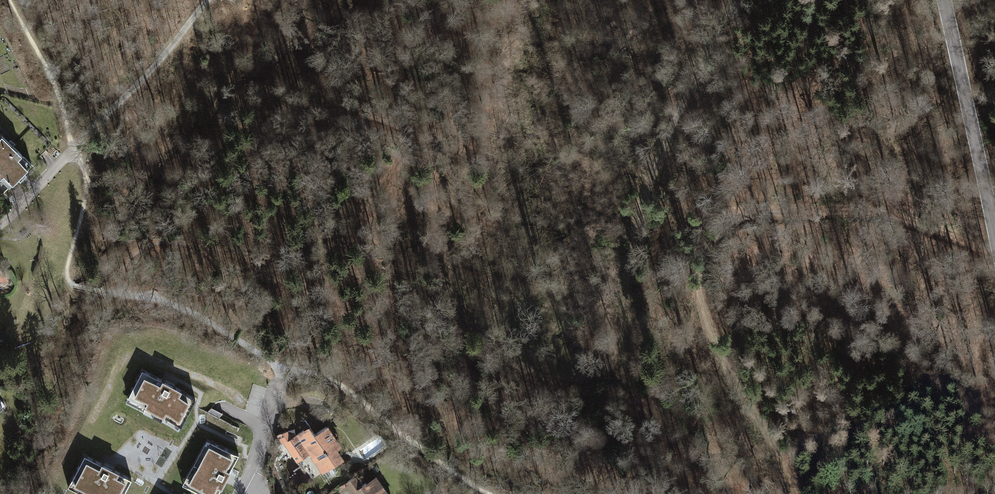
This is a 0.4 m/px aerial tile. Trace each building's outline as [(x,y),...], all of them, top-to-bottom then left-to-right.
[(0,136),(0,176),(9,186),(30,165),(1,135),(0,136)] [(0,252),(0,280),(13,271),(0,252)] [(127,395),(181,422),(195,394),(142,367),(127,395)] [(301,430),(288,439),(301,458),(309,452),(326,478),(335,472),(331,466),(340,460),(331,447),(336,444),(324,426),(312,434),(310,431),(304,434),(301,430)] [(202,493),(216,493),(238,451),(207,435),(182,483),(202,493)] [(96,493),(123,493),(131,477),(84,453),(70,480),(96,493)] [(374,478),(351,493),(385,493),(374,478)]
